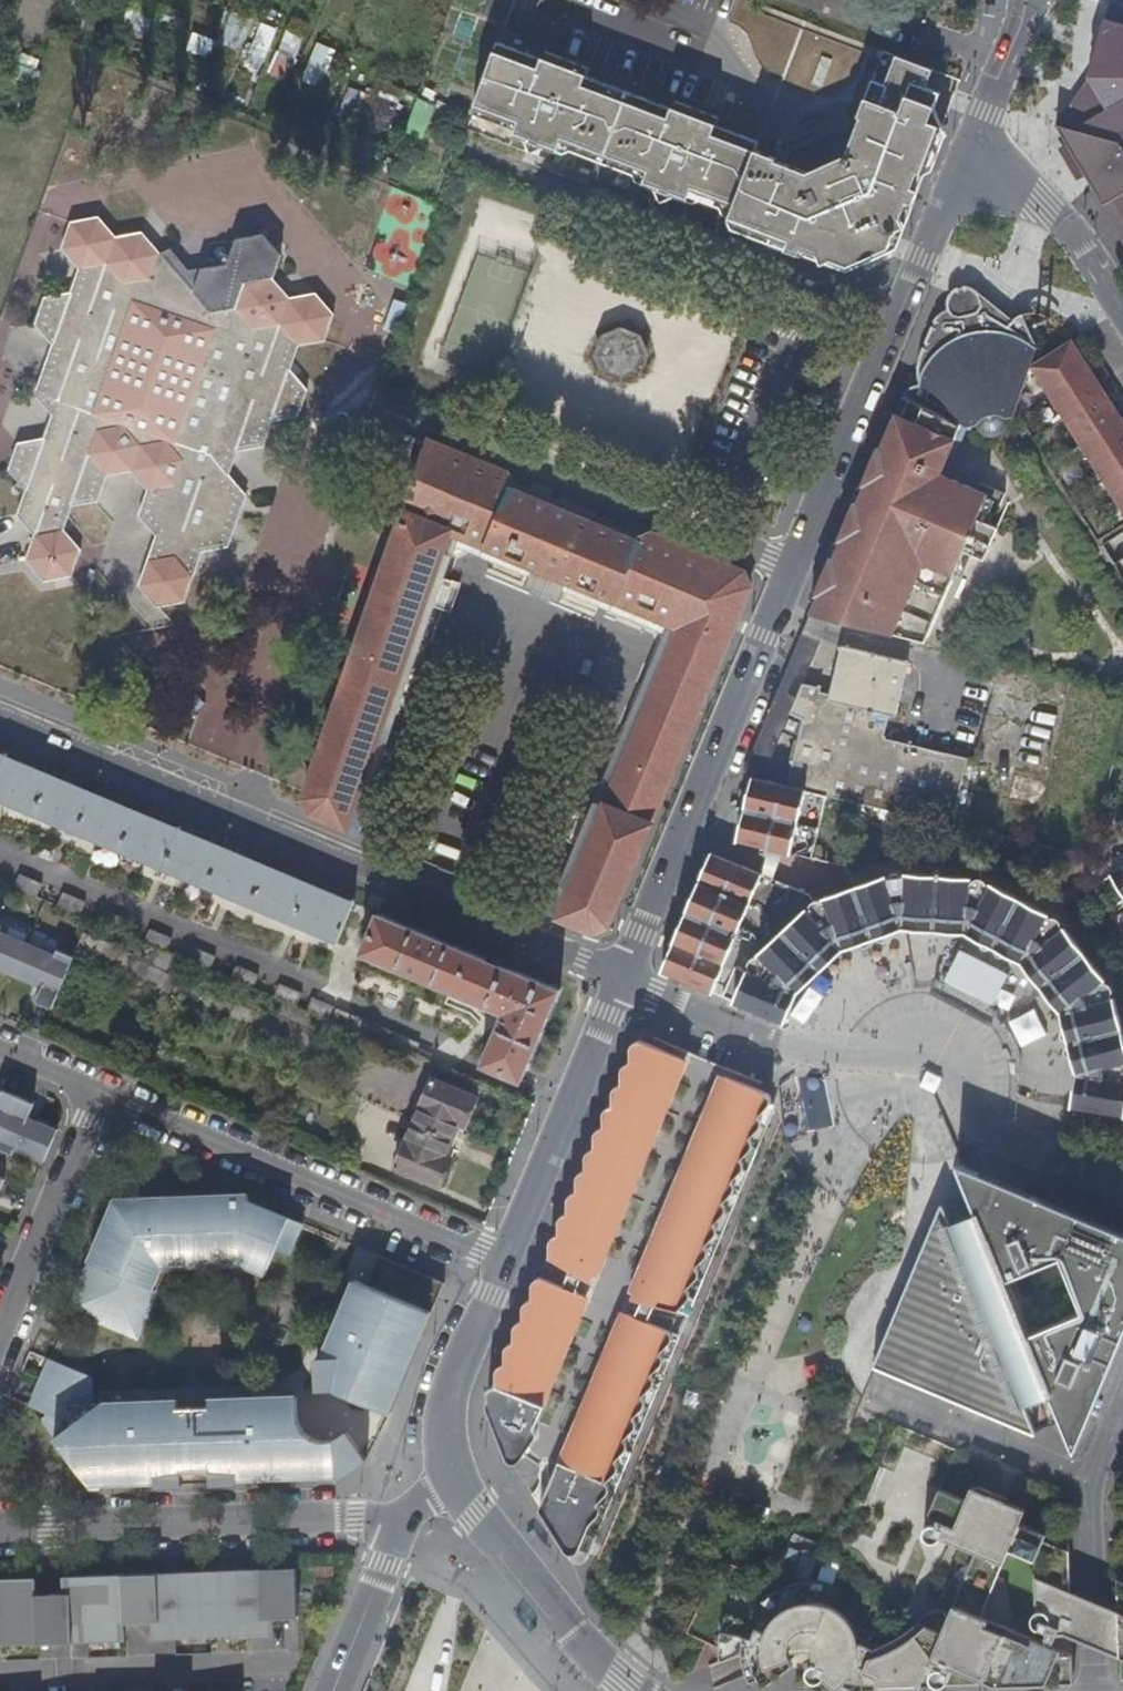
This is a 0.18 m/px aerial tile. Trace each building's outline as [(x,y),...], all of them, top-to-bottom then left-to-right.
[(241,49),(253,15),(235,9),(223,42),(241,49)] [(1107,17),(1090,76),(1103,80),(1122,85),(1122,22),(1107,17)] [(267,61),(279,27),(264,22),(253,56),(267,61)] [(287,80),(308,37),(291,29),(270,72),(287,80)] [(190,50),(212,56),(217,38),(196,31),(190,50)] [(304,80),(324,86),(337,47),(318,41),(304,80)] [(498,43),(473,113),(520,131),(517,139),(532,145),(529,150),(535,152),(543,155),(545,149),(560,155),(564,148),(647,180),(644,188),(658,193),(655,199),(662,202),(669,205),(671,199),(687,205),(690,197),(710,205),(733,214),(758,150),(760,145),(737,136),(717,128),(720,120),(677,103),(674,111),(590,78),(593,70),(549,53),(546,61),(498,43)] [(966,86),(968,81),(966,80),(893,51),(890,57),(889,61),(923,75),(964,91),(966,86)] [(914,211),(947,130),(941,109),(948,94),(921,82),(923,75),(889,61),(866,115),(868,116),(851,156),(811,173),(778,160),(756,211),(762,223),(759,229),(757,235),(818,259),(852,273),(896,254),(914,211)] [(947,130),(964,91),(923,75),(921,82),(948,94),(941,109),(947,130)] [(1122,139),(1122,85),(1103,80),(1090,76),(1059,123),(1122,139)] [(409,131),(426,138),(439,104),(421,97),(409,131)] [(1059,123),(1073,158),(1090,184),(1122,235),(1122,141),(1122,139),(1059,123)] [(732,217),(759,229),(762,223),(756,211),(778,160),(779,158),(758,150),(733,214),(732,217)] [(171,248),(161,253),(143,231),(117,236),(100,216),(73,222),(64,247),(81,267),(72,291),(46,297),(37,320),(54,343),(37,392),(54,413),(45,436),(19,441),(9,467),(27,487),(18,512),(35,533),(26,557),(45,579),(72,573),(82,546),(64,527),(69,515),(73,503),(99,498),(108,473),(133,468),(149,487),(140,512),(158,533),(139,582),(158,604),(185,598),(204,547),(229,544),(248,493),(230,473),(239,448),(264,444),(273,419),(299,414),(308,387),(291,368),(300,344),(324,340),(334,312),(317,291),(290,296),(275,278),(282,255),(263,234),(236,239),(227,265),(201,268),(189,269),(180,258),(171,248)] [(919,386),(904,394),(965,423),(971,426),(977,423),(978,426),(979,428),(983,431),(988,433),(990,434),(994,434),(997,434),(1000,433),(1004,431),(1007,429),(1010,425),(1011,422),(1012,420),(1012,416),(1012,412),(1010,408),(1017,405),(1037,349),(1022,315),(1017,317),(1013,321),(1001,311),(996,315),(990,312),(985,310),(982,298),(980,294),(976,291),(972,289),(968,288),(962,288),(959,288),(956,289),(954,291),(951,294),(949,296),(947,299),(946,301),(946,305),(946,309),(947,313),(942,314),(940,315),(936,318),(935,319),(919,357),(919,386)] [(652,353),(642,332),(621,323),(601,331),(592,354),(601,375),(624,384),(643,375),(652,353)] [(1122,506),(1122,418),(1073,339),(1032,364),(1122,506)] [(897,411),(810,612),(812,612),(847,621),(918,640),(961,549),(981,559),(996,527),(977,518),(982,507),(996,514),(1006,494),(980,482),(977,488),(942,472),(965,423),(904,394),(897,411)] [(509,472),(429,438),(389,551),(306,792),(305,795),(312,812),(346,827),(449,531),(678,626),(558,916),(593,931),(609,925),(749,585),(742,569),(702,553),(649,531),(639,534),(636,540),(575,514),(560,508),(512,488),(514,483),(509,472)] [(257,550),(309,569),(340,487),(287,468),(257,550)] [(830,620),(812,612),(807,624),(744,774),(754,777),(763,779),(770,765),(792,711),(804,682),(827,629),(830,620)] [(830,795),(955,825),(968,771),(971,758),(948,753),(943,773),(919,767),(924,746),(885,736),(890,714),(897,715),(910,661),(842,645),(831,692),(820,693),(821,689),(804,682),(792,711),(807,718),(790,785),(830,795)] [(961,722),(957,750),(972,753),(976,724),(961,722)] [(948,753),(924,746),(919,767),(943,773),(948,753)] [(336,939),(352,901),(0,752),(0,797),(336,939)] [(815,859),(830,795),(790,785),(763,779),(754,777),(745,810),(737,840),(759,845),(815,859)] [(994,884),(991,888),(991,882),(989,878),(986,876),(981,874),(977,875),(973,879),(972,883),(971,878),(907,873),(907,877),(904,873),(901,869),(897,868),(894,868),(890,870),(886,875),(886,881),(884,876),(851,888),(834,894),(817,901),(816,901),(814,902),(812,895),(788,885),(778,887),(764,875),(712,854),(682,926),(665,970),(767,1012),(789,1021),(793,1014),(802,989),(822,972),(845,948),(856,945),(868,941),(904,927),(970,933),(988,943),(997,947),(1003,950),(1025,962),(1064,1010),(1070,1043),(1077,1072),(1076,1090),(1073,1103),(1086,1105),(1122,1111),(1122,1023),(1118,999),(1113,1000),(1118,994),(1120,990),(1118,984),(1114,981),(1111,980),(1105,981),(1108,977),(1068,927),(1064,930),(1066,923),(1064,919),(1061,915),(1056,914),(1049,917),(1050,913),(994,884)] [(1122,895),(1122,868),(1111,875),(1122,895)] [(15,885),(37,894),(43,882),(20,872),(15,885)] [(58,903),(80,912),(86,900),(64,890),(58,903)] [(379,912),(362,950),(504,1010),(482,1064),(521,1081),(558,989),(379,912)] [(145,940),(167,949),(173,936),(151,927),(145,940)] [(22,955),(27,944),(0,932),(0,945),(22,955)] [(22,955),(67,974),(74,956),(57,949),(55,955),(27,944),(22,955)] [(22,955),(0,945),(0,970),(13,976),(22,955)] [(52,1009),(67,974),(22,955),(13,976),(33,984),(35,980),(43,984),(36,1002),(52,1009)] [(232,976),(253,986),(259,972),(237,963),(232,976)] [(275,995),(296,1004),(302,991),(280,982),(275,995)] [(307,1009),(329,1018),(335,1004),(313,995),(307,1009)] [(332,1019),(416,1055),(420,1043),(337,1008),(332,1019)] [(559,1217),(557,1218),(556,1233),(555,1234),(550,1236),(548,1240),(547,1253),(546,1256),(591,1282),(594,1275),(598,1276),(616,1230),(688,1059),(685,1054),(653,1042),(649,1049),(635,1043),(630,1045),(628,1048),(628,1050),(627,1066),(622,1067),(619,1072),(619,1085),(619,1087),(614,1089),(610,1092),(610,1107),(601,1130),(595,1133),(595,1136),(594,1150),(584,1156),(584,1172),(577,1194),(571,1197),(569,1199),(559,1217)] [(753,1148),(753,1140),(750,1137),(760,1125),(761,1119),(759,1116),(761,1112),(770,1104),(771,1096),(766,1091),(761,1088),(725,1075),(655,1239),(633,1289),(637,1291),(635,1297),(673,1317),(679,1308),(680,1305),(688,1298),(690,1294),(690,1291),(688,1288),(688,1283),(692,1280),(698,1273),(698,1270),(696,1264),(702,1255),(707,1252),(708,1250),(707,1246),(714,1224),(725,1213),(726,1211),(727,1207),(724,1201),(734,1190),(736,1186),(733,1181),(741,1158),(753,1148)] [(414,1121),(452,1137),(459,1120),(466,1123),(478,1096),(433,1077),(414,1121)] [(17,1097),(1,1090),(0,1094),(0,1137),(17,1097)] [(57,1129),(36,1120),(34,1125),(26,1121),(33,1103),(17,1097),(0,1137),(0,1151),(9,1155),(11,1150),(42,1163),(57,1129)] [(446,1152),(452,1137),(414,1121),(395,1165),(441,1184),(452,1156),(446,1152)] [(959,1163),(958,1164),(978,1214),(962,1221),(943,1202),(932,1228),(904,1294),(872,1367),(1034,1434),(1037,1433),(1038,1431),(1033,1420),(1046,1415),(1051,1426),(1061,1422),(1072,1450),(1077,1452),(1122,1343),(1122,1342),(1122,1230),(1023,1189),(959,1163)] [(278,1248),(292,1255),(306,1224),(291,1218),(292,1215),(252,1198),(251,1191),(116,1197),(88,1261),(84,1271),(67,1310),(140,1341),(166,1267),(244,1264),(268,1275),(278,1248)] [(370,1285),(359,1280),(347,1308),(342,1321),(326,1358),(320,1358),(321,1387),(333,1387),(395,1415),(423,1340),(446,1282),(382,1257),(370,1285)] [(508,1342),(504,1345),(504,1361),(494,1382),(492,1384),(487,1387),(486,1406),(503,1451),(508,1458),(516,1459),(523,1451),(536,1430),(536,1426),(589,1295),(585,1294),(587,1289),(543,1263),(538,1275),(534,1277),(530,1280),(530,1294),(521,1318),(515,1320),(513,1324),(512,1340),(508,1342)] [(631,1307),(626,1319),(622,1317),(553,1469),(554,1470),(538,1506),(565,1548),(567,1546),(577,1546),(579,1548),(589,1521),(598,1511),(600,1508),(598,1502),(602,1496),(607,1490),(608,1486),(607,1480),(617,1468),(618,1464),(618,1461),(616,1458),(628,1443),(625,1437),(634,1413),(644,1404),(645,1401),(645,1398),(643,1394),(653,1380),(654,1377),(653,1372),(661,1348),(669,1341),(672,1336),(672,1332),(671,1328),(631,1307)] [(157,1485),(157,1488),(186,1488),(186,1473),(213,1472),(213,1483),(250,1481),(343,1479),(371,1460),(353,1431),(336,1440),(332,1441),(327,1442),(321,1440),(316,1439),(310,1436),(304,1430),(300,1425),(300,1422),(298,1418),(297,1414),(297,1395),(210,1398),(211,1406),(182,1407),(182,1398),(105,1401),(97,1408),(94,1376),(48,1357),(29,1404),(48,1414),(44,1422),(91,1484),(157,1485)] [(961,1497),(933,1487),(921,1520),(927,1530),(922,1531),(924,1534),(926,1535),(928,1535),(931,1533),(955,1542),(954,1549),(954,1555),(948,1574),(940,1590),(937,1595),(936,1597),(978,1614),(986,1597),(979,1594),(985,1576),(993,1579),(1006,1548),(1033,1558),(1035,1607),(1043,1610),(1037,1626),(1053,1633),(1059,1624),(1062,1626),(1063,1619),(1071,1621),(1070,1592),(1069,1542),(1017,1521),(1021,1508),(1004,1499),(992,1504),(987,1493),(972,1487),(963,1490),(961,1497)] [(61,1591),(36,1592),(35,1577),(0,1578),(0,1645),(127,1642),(126,1623),(156,1622),(156,1637),(273,1633),(273,1618),(297,1617),(296,1568),(60,1574),(61,1591)] [(918,1688),(923,1671),(932,1672),(924,1662),(931,1645),(927,1643),(922,1640),(918,1634),(906,1642),(896,1649),(881,1655),(856,1645),(856,1640),(854,1636),(853,1630),(850,1625),(846,1619),(841,1614),(835,1610),(828,1608),(837,1581),(816,1575),(808,1575),(798,1576),(791,1578),(780,1583),(769,1590),(761,1597),(752,1609),(747,1617),(726,1608),(722,1624),(720,1636),(719,1657),(755,1641),(763,1664),(756,1666),(758,1673),(788,1661),(786,1656),(809,1646),(815,1662),(813,1669),(806,1673),(807,1675),(810,1676),(817,1677),(822,1681),(833,1690),(837,1690),(843,1686),(848,1681),(851,1675),(854,1671),(861,1673),(876,1688),(918,1688)] [(1093,1602),(1070,1592),(1071,1621),(1063,1619),(1062,1626),(1059,1624),(1053,1633),(1056,1636),(1062,1634),(1096,1650),(1119,1660),(1119,1613),(1093,1602)] [(1002,1681),(1065,1679),(1065,1668),(1070,1665),(1071,1662),(1070,1657),(1067,1653),(1057,1650),(1059,1644),(1027,1634),(1023,1634),(1019,1638),(976,1618),(973,1625),(956,1617),(953,1612),(949,1608),(942,1605),(935,1604),(922,1609),(916,1616),(916,1628),(918,1634),(922,1640),(927,1643),(931,1645),(924,1662),(932,1672),(933,1674),(931,1680),(932,1682),(936,1682),(938,1681),(946,1662),(952,1664),(957,1654),(965,1658),(965,1661),(984,1669),(982,1672),(1002,1681)]
